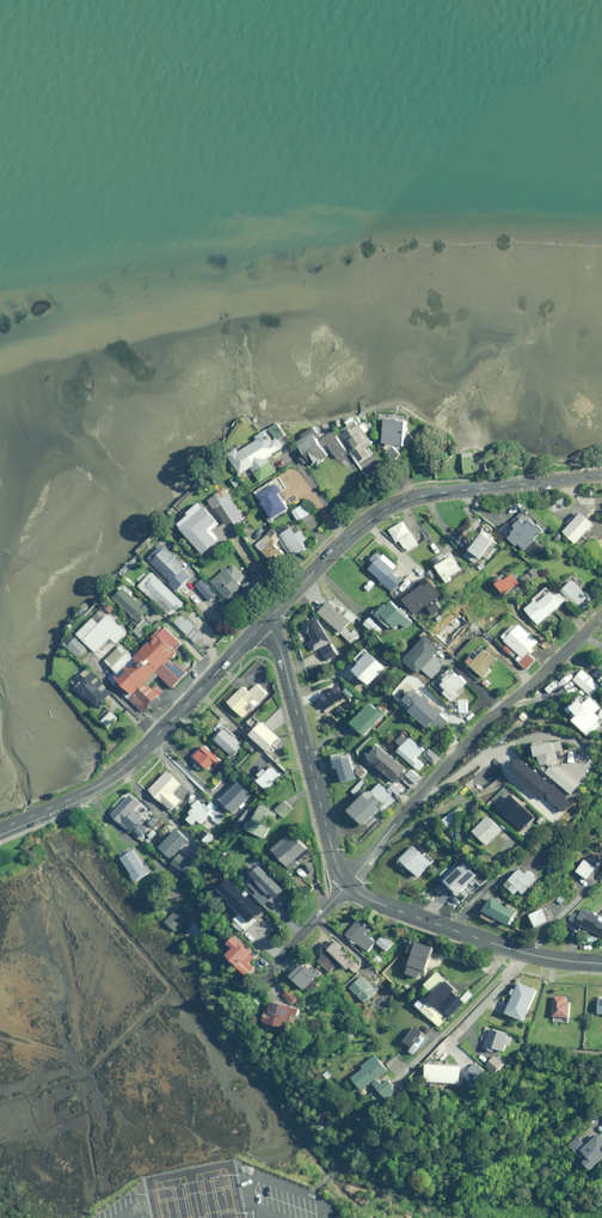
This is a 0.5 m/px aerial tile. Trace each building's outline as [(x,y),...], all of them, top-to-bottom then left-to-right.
[(361,426),(355,417),(348,422),(350,426),(341,432),(354,451),(351,452),(366,476),(380,467),(373,455),(376,454),(371,446),(374,444),(367,433),(371,430),(366,422),(361,426)] [(407,421),(387,419),(385,443),(405,445),(407,421)] [(350,452),(335,430),(323,439),(315,426),(302,435),(304,438),(297,443),(304,452),(300,455),(306,464),(310,461),(315,467),(331,456),(328,452),(333,449),(340,459),(350,452)] [(275,440),(268,430),(258,437),(260,440),(241,451),(239,448),(229,454),(244,477),(248,474),(246,471),(252,468),(261,482),(278,472),(270,459),(285,449),(279,438),(275,440)] [(402,454),(395,444),(387,451),(394,460),(402,454)] [(474,459),(474,457),(464,458),(465,473),(488,471),(486,458),(474,459)] [(285,491),(280,483),(260,495),(274,518),(290,508),(281,493),(285,491)] [(246,518),(230,493),(220,499),(217,495),(210,499),(216,509),(223,504),(236,525),(246,518)] [(254,502),(250,495),(244,498),(249,505),(254,502)] [(206,508),(202,503),(189,513),(191,515),(180,524),(205,554),(217,545),(216,543),(220,540),(211,528),(220,520),(208,506),(206,508)] [(311,513),(305,503),(293,511),(299,521),(311,513)] [(594,525),(582,513),(564,531),(576,543),(594,525)] [(527,524),(521,519),(514,525),(518,529),(509,537),(517,545),(519,543),(525,550),(527,548),(531,553),(545,549),(535,539),(542,532),(545,529),(540,523),(538,525),(532,519),(527,524)] [(418,544),(404,521),(389,530),(397,542),(400,540),(407,551),(418,544)] [(292,528),(290,525),(279,531),(294,557),(308,549),(304,541),(307,539),(298,524),(292,528)] [(276,567),(288,555),(276,544),(282,537),(274,529),(258,545),(272,559),(270,562),(276,567)] [(500,542),(484,531),(472,548),(471,547),(465,555),(474,562),(478,557),(480,558),(483,555),(488,559),(500,542)] [(188,567),(165,544),(150,559),(171,580),(170,582),(178,591),(192,578),(184,570),(188,567)] [(393,569),(377,554),(371,560),(375,563),(369,569),(392,591),(401,581),(391,571),(393,569)] [(461,570),(452,556),(436,566),(447,583),(451,580),(449,577),(461,570)] [(246,576),(236,564),(229,570),(227,568),(212,581),(232,606),(243,597),(238,591),(244,585),(240,581),(246,576)] [(521,583),(513,572),(497,583),(505,595),(521,583)] [(184,603),(153,573),(140,586),(171,616),(184,603)] [(584,583),(574,574),(560,589),(583,610),(593,599),(580,587),(584,583)] [(261,587),(256,578),(245,585),(251,594),(261,587)] [(218,596),(204,579),(196,585),(211,603),(218,596)] [(151,610),(126,586),(115,598),(138,620),(136,623),(139,626),(135,631),(141,637),(152,625),(144,618),(151,610)] [(555,592),(550,586),(536,598),(537,600),(527,609),(540,624),(567,601),(557,590),(555,592)] [(351,622),(330,601),(319,612),(351,643),(359,635),(353,630),(350,633),(345,628),(351,622)] [(411,622),(390,601),(382,609),(379,606),(373,612),(389,628),(392,626),(395,629),(401,623),(405,628),(411,622)] [(111,613),(104,605),(97,612),(105,619),(111,613)] [(186,610),(175,622),(198,643),(209,631),(186,610)] [(350,610),(345,615),(353,622),(357,618),(350,610)] [(339,653),(317,617),(304,625),(313,640),(308,643),(314,652),(320,649),(327,660),(339,653)] [(382,629),(371,617),(364,624),(376,636),(382,629)] [(96,625),(89,618),(75,632),(85,641),(87,638),(106,656),(121,641),(114,635),(118,631),(109,622),(105,626),(100,621),(96,625)] [(521,624),(517,628),(515,625),(503,637),(521,654),(516,659),(526,669),(535,660),(529,653),(539,642),(521,624)] [(135,658),(120,674),(117,677),(134,693),(129,698),(143,712),(163,692),(157,686),(153,682),(160,675),(173,687),(188,672),(173,658),(179,651),(176,649),(183,641),(167,627),(162,632),(160,630),(153,637),(154,639),(135,658)] [(434,642),(426,634),(415,646),(416,647),(404,660),(417,673),(422,669),(433,679),(445,665),(435,655),(440,650),(432,643),(434,642)] [(89,650),(75,635),(67,644),(81,658),(89,650)] [(120,674),(135,658),(122,645),(107,661),(120,674)] [(501,655),(492,646),(487,650),(482,645),(467,660),(484,677),(491,670),(489,668),(501,655)] [(386,667),(367,648),(357,659),(361,663),(354,670),(369,685),(386,667)] [(100,679),(88,668),(79,678),(82,681),(75,689),(85,698),(87,695),(100,707),(114,692),(104,684),(101,688),(96,683),(100,679)] [(599,668),(594,674),(600,679),(601,677),(601,671),(599,668)] [(600,685),(583,669),(579,673),(576,671),(570,677),(591,696),(600,685)] [(467,683),(456,670),(442,683),(449,691),(446,694),(452,701),(465,690),(462,687),(467,683)] [(268,694),(258,684),(250,692),(244,686),(228,702),(243,717),(268,694)] [(433,723),(439,729),(447,721),(441,714),(443,712),(426,696),(425,697),(415,687),(400,701),(408,710),(409,709),(428,728),(433,723)] [(354,695),(347,688),(344,691),(351,699),(354,695)] [(594,697),(587,704),(583,699),(574,708),(581,716),(576,720),(592,736),(601,727),(601,723),(600,721),(601,719),(601,716),(598,712),(601,709),(601,705),(594,697)] [(468,712),(467,699),(459,699),(460,712),(468,712)] [(378,709),(372,703),(352,723),(365,735),(387,713),(381,706),(378,709)] [(119,718),(111,710),(101,719),(110,727),(119,718)] [(281,739),(264,722),(252,735),(272,755),(277,750),(273,747),(281,739)] [(238,737),(225,725),(214,737),(234,757),(244,746),(236,738),(238,737)] [(410,739),(405,733),(398,741),(403,746),(399,751),(418,770),(424,764),(417,757),(426,749),(413,736),(410,739)] [(567,760),(563,740),(537,746),(539,756),(542,755),(544,765),(567,760)] [(406,770),(379,743),(368,755),(398,784),(406,776),(402,773),(406,770)] [(206,744),(202,749),(200,747),(191,756),(194,760),(193,762),(201,769),(203,767),(206,770),(207,768),(209,770),(215,764),(218,766),(223,761),(206,744)] [(440,758),(430,748),(424,755),(435,764),(440,758)] [(357,778),(351,751),(333,755),(336,769),(340,768),(343,782),(357,778)] [(268,765),(258,753),(242,765),(252,778),(268,765)] [(552,787),(528,764),(517,776),(540,799),(552,787)] [(557,768),(554,765),(548,772),(574,794),(582,784),(562,767),(557,768)] [(283,776),(275,767),(269,773),(266,769),(260,775),(263,778),(260,781),(269,790),(283,776)] [(421,777),(413,769),(407,775),(416,783),(421,777)] [(181,783),(168,771),(150,790),(175,813),(180,808),(178,805),(182,801),(172,792),(181,783)] [(368,783),(363,779),(352,792),(357,796),(368,783)] [(252,795),(239,782),(228,793),(226,791),(219,799),(234,813),(252,795)] [(393,794),(382,783),(373,792),(371,790),(366,795),(364,793),(348,809),(364,825),(382,807),(381,806),(393,794)] [(403,791),(396,783),(392,787),(398,795),(403,791)] [(530,812),(509,791),(504,797),(497,804),(518,824),(530,812)] [(141,803),(133,794),(113,814),(132,833),(135,830),(142,837),(153,826),(135,809),(141,803)] [(207,807),(199,799),(188,810),(192,814),(187,819),(193,825),(198,820),(201,824),(209,816),(217,824),(225,815),(212,802),(207,807)] [(292,810),(284,802),(277,810),(285,818),(292,810)] [(276,812),(263,804),(253,822),(250,820),(246,828),(265,838),(273,824),(270,822),(276,812)] [(464,812),(460,808),(444,819),(449,827),(462,819),(459,815),(464,812)] [(505,830),(491,816),(476,831),(491,845),(505,830)] [(187,840),(176,830),(159,847),(170,858),(187,840)] [(309,848),(294,831),(274,850),(292,870),(300,863),(297,859),(309,848)] [(213,839),(210,834),(203,840),(206,844),(213,839)] [(433,863),(414,846),(402,859),(420,877),(433,863)] [(193,865),(179,854),(171,864),(185,874),(193,865)] [(255,874),(255,875),(248,882),(258,892),(254,896),(264,907),(275,897),(276,898),(285,890),(263,866),(255,874)] [(527,874),(522,869),(507,884),(517,894),(522,889),(526,894),(540,879),(530,870),(527,874)] [(586,891),(580,885),(571,894),(577,900),(586,891)] [(265,910),(249,893),(235,907),(251,924),(265,910)] [(518,911),(491,897),(481,916),(494,923),(497,918),(510,925),(518,911)] [(557,911),(544,898),(532,911),(548,927),(554,921),(550,917),(557,911)] [(582,907),(579,916),(572,913),(567,925),(580,931),(582,926),(601,935),(601,916),(582,907)] [(185,920),(175,911),(165,922),(175,931),(185,920)] [(355,948),(359,943),(369,951),(376,942),(366,935),(370,929),(358,921),(348,935),(353,939),(350,944),(355,948)] [(252,950),(238,935),(230,943),(235,948),(229,955),(239,965),(238,966),(248,976),(256,968),(251,963),(256,957),(251,952),(252,950)] [(394,943),(384,935),(377,943),(387,951),(394,943)] [(358,962),(335,939),(328,947),(350,969),(358,962)] [(432,946),(412,940),(409,952),(412,953),(406,973),(419,977),(422,969),(425,970),(432,946)] [(340,965),(328,952),(319,960),(332,973),(340,965)] [(313,968),(305,962),(292,976),(306,989),(322,972),(315,966),(313,968)] [(430,990),(422,998),(417,993),(411,1000),(440,1026),(450,1016),(452,1017),(473,994),(469,990),(462,998),(454,990),(456,989),(437,971),(424,985),(430,990)] [(376,990),(362,976),(350,987),(365,1002),(376,990)] [(538,991),(520,983),(507,1013),(525,1021),(538,991)] [(298,998),(287,991),(283,996),(294,1003),(298,998)] [(566,1002),(567,997),(555,996),(554,1016),(570,1017),(571,1002),(566,1002)] [(299,1008),(271,1001),(269,1012),(266,1011),(264,1022),(286,1028),(287,1021),(295,1023),(299,1008)] [(509,1034),(491,1029),(486,1048),(494,1051),(495,1048),(504,1051),(509,1034)] [(387,1070),(376,1056),(363,1066),(365,1068),(353,1078),(363,1090),(374,1082),(387,1099),(397,1091),(388,1080),(383,1085),(378,1078),(387,1070)] [(504,1063),(494,1056),(488,1065),(498,1072),(504,1063)] [(488,1073),(476,1062),(464,1076),(476,1087),(488,1073)] [(460,1066),(428,1064),(427,1081),(459,1083),(460,1066)] [(565,1143),(592,1170),(601,1160),(601,1138),(597,1134),(589,1143),(576,1131),(565,1143)]
